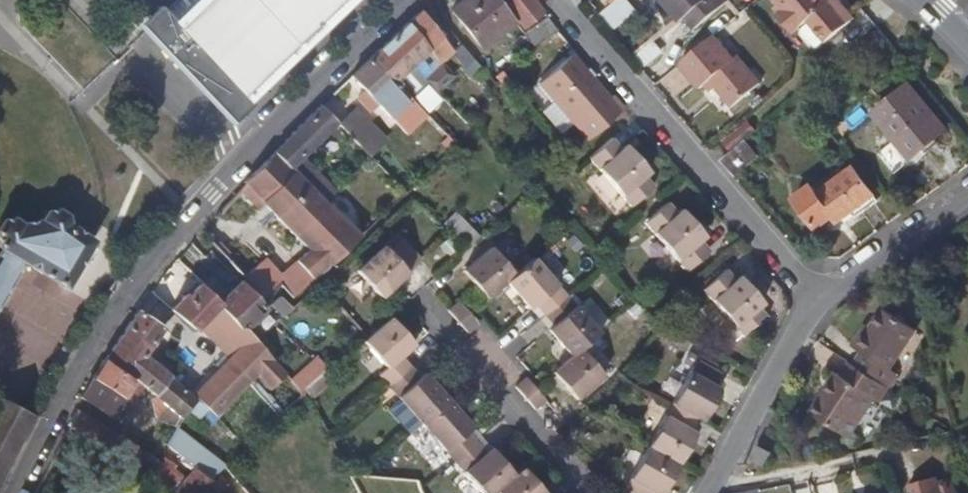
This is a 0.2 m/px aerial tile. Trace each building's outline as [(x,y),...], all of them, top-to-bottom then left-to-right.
[(173,19),(159,7),(141,25),(232,118),(353,0),(192,0),(173,19)] [(496,0),(467,0),(451,13),(481,50),(515,24),(503,9),(496,0)] [(509,0),(496,0),(503,9),(505,7),(523,29),(542,13),(531,0),(513,0),(511,2),(509,0)] [(679,25),(683,21),(692,32),(725,5),(721,0),(659,0),(679,25)] [(829,0),(776,0),(785,12),(781,15),(796,32),(809,21),(826,42),(854,20),(838,0),(832,0),(830,2),(829,0)] [(419,14),(408,25),(430,50),(441,39),(419,14)] [(534,46),(555,30),(548,20),(526,37),(534,46)] [(430,50),(408,25),(389,42),(413,66),(428,52),(430,50)] [(739,58),(735,61),(715,37),(680,66),(701,91),(706,87),(711,83),(717,89),(732,108),(761,84),(739,58)] [(437,63),(451,52),(441,39),(430,50),(428,52),(437,63)] [(389,42),(369,62),(392,87),(396,82),(413,66),(389,42)] [(454,49),(466,75),(480,69),(467,43),(454,49)] [(611,102),(573,59),(540,87),(590,145),(626,112),(615,99),(611,102)] [(408,104),(392,87),(369,62),(351,79),(390,120),(392,119),(408,104)] [(503,76),(497,81),(505,91),(511,85),(503,76)] [(427,117),(396,82),(392,87),(408,104),(392,119),(408,134),(427,117)] [(711,93),(717,89),(711,83),(706,87),(711,93)] [(913,162),(948,133),(911,89),(878,116),(913,162)] [(272,155),(286,169),(319,201),(327,193),(299,165),(309,156),(305,153),(313,145),(316,147),(337,125),(319,109),(290,136),(272,155)] [(367,157),(383,141),(353,111),(338,126),(367,157)] [(623,153),(614,143),(591,162),(632,210),(655,190),(646,180),(650,176),(628,149),(623,153)] [(734,180),(758,161),(743,145),(720,164),(734,180)] [(244,185),(256,199),(286,169),(272,155),(254,175),(243,184),(244,185)] [(840,223),(876,194),(855,168),(818,196),(812,189),(796,202),(819,230),(835,217),(840,223)] [(306,251),(295,256),(273,276),(271,278),(279,287),(292,300),(372,226),(364,218),(350,232),(325,205),(321,203),(319,201),(286,169),(256,199),(276,220),(306,251)] [(276,220),(256,199),(244,185),(211,222),(210,228),(209,234),(204,239),(229,264),(245,249),(276,220)] [(682,213),(678,217),(669,207),(646,226),(687,275),(710,256),(700,244),(705,240),(682,213)] [(453,208),(444,219),(470,241),(479,229),(453,208)] [(56,210),(43,214),(40,223),(22,227),(12,221),(1,223),(0,225),(0,251),(1,251),(0,252),(0,306),(25,262),(67,286),(95,240),(67,223),(66,215),(56,210)] [(387,255),(402,241),(396,235),(381,249),(383,250),(387,255)] [(422,263),(402,241),(387,255),(383,250),(356,275),(380,301),(422,263)] [(492,295),(511,279),(516,275),(492,248),(469,268),(492,295)] [(279,287),(271,278),(273,276),(245,249),(229,264),(264,301),(279,287)] [(540,302),(548,312),(566,296),(535,259),(516,275),(511,279),(535,307),(540,302)] [(740,280),(735,285),(726,274),(704,293),(745,341),(767,322),(759,312),(765,307),(740,280)] [(218,307),(239,331),(241,329),(243,331),(244,329),(265,311),(239,285),(217,306),(218,307)] [(198,329),(218,307),(217,306),(210,299),(198,286),(192,286),(171,311),(196,332),(198,329)] [(599,333),(566,296),(548,312),(556,321),(551,326),(575,354),(580,349),(599,333)] [(282,318),(292,311),(279,298),(270,307),(282,318)] [(482,322),(463,299),(448,311),(468,334),(482,322)] [(887,387),(894,373),(889,369),(916,327),(882,305),(855,346),(861,350),(852,363),(887,387)] [(239,331),(218,307),(198,329),(228,361),(232,357),(223,348),(239,331)] [(130,377),(157,398),(172,382),(146,362),(157,346),(154,343),(164,328),(138,312),(101,361),(128,378),(130,377)] [(378,373),(388,385),(410,366),(401,356),(414,344),(391,317),(367,337),(363,341),(385,366),(378,373)] [(270,389),(284,376),(244,329),(243,331),(241,329),(239,331),(223,348),(232,357),(228,361),(194,399),(216,418),(247,387),(278,416),(282,411),(252,382),(256,377),(270,389)] [(580,349),(575,354),(553,373),(577,400),(604,377),(580,349)] [(140,387),(130,377),(128,378),(101,361),(100,360),(90,380),(121,400),(125,393),(135,397),(140,387)] [(329,372),(317,360),(291,384),(300,394),(301,396),(303,394),(329,372)] [(883,393),(887,387),(882,383),(852,363),(848,360),(840,373),(835,369),(810,410),(848,435),(874,396),(878,399),(882,392),(883,393)] [(419,376),(410,366),(388,385),(420,422),(448,399),(424,372),(419,376)] [(716,381),(691,367),(667,410),(692,425),(698,428),(716,396),(711,393),(716,381)] [(534,411),(549,398),(529,375),(514,389),(534,411)] [(109,419),(121,400),(90,380),(80,399),(97,408),(109,419)] [(193,400),(172,382),(157,398),(180,417),(194,402),(193,400)] [(0,397),(0,482),(6,469),(33,415),(0,397)] [(420,422),(453,460),(476,441),(467,431),(471,426),(448,399),(420,422)] [(686,437),(692,425),(667,410),(642,454),(673,472),(691,440),(686,437)] [(76,412),(68,427),(88,442),(98,426),(81,415),(76,412)] [(123,442),(98,426),(88,442),(112,459),(123,442)] [(513,474),(489,446),(484,451),(476,441),(453,460),(482,492),(491,492),(493,491),(513,474)] [(145,458),(123,442),(112,459),(124,468),(134,474),(145,458)] [(771,455),(759,448),(752,460),(765,467),(771,455)] [(673,472),(642,454),(621,492),(661,492),(673,472)] [(148,482),(156,465),(145,458),(134,474),(148,482)] [(162,467),(157,463),(156,465),(148,482),(154,485),(162,467)] [(521,467),(513,474),(493,491),(495,492),(544,492),(521,467)] [(204,488),(211,480),(196,468),(174,492),(200,492),(204,488)] [(204,488),(210,492),(214,492),(224,481),(216,474),(211,480),(204,488)] [(927,488),(937,485),(936,479),(925,481),(927,488)] [(955,480),(937,485),(927,488),(925,481),(908,486),(910,492),(958,492),(955,480)]
